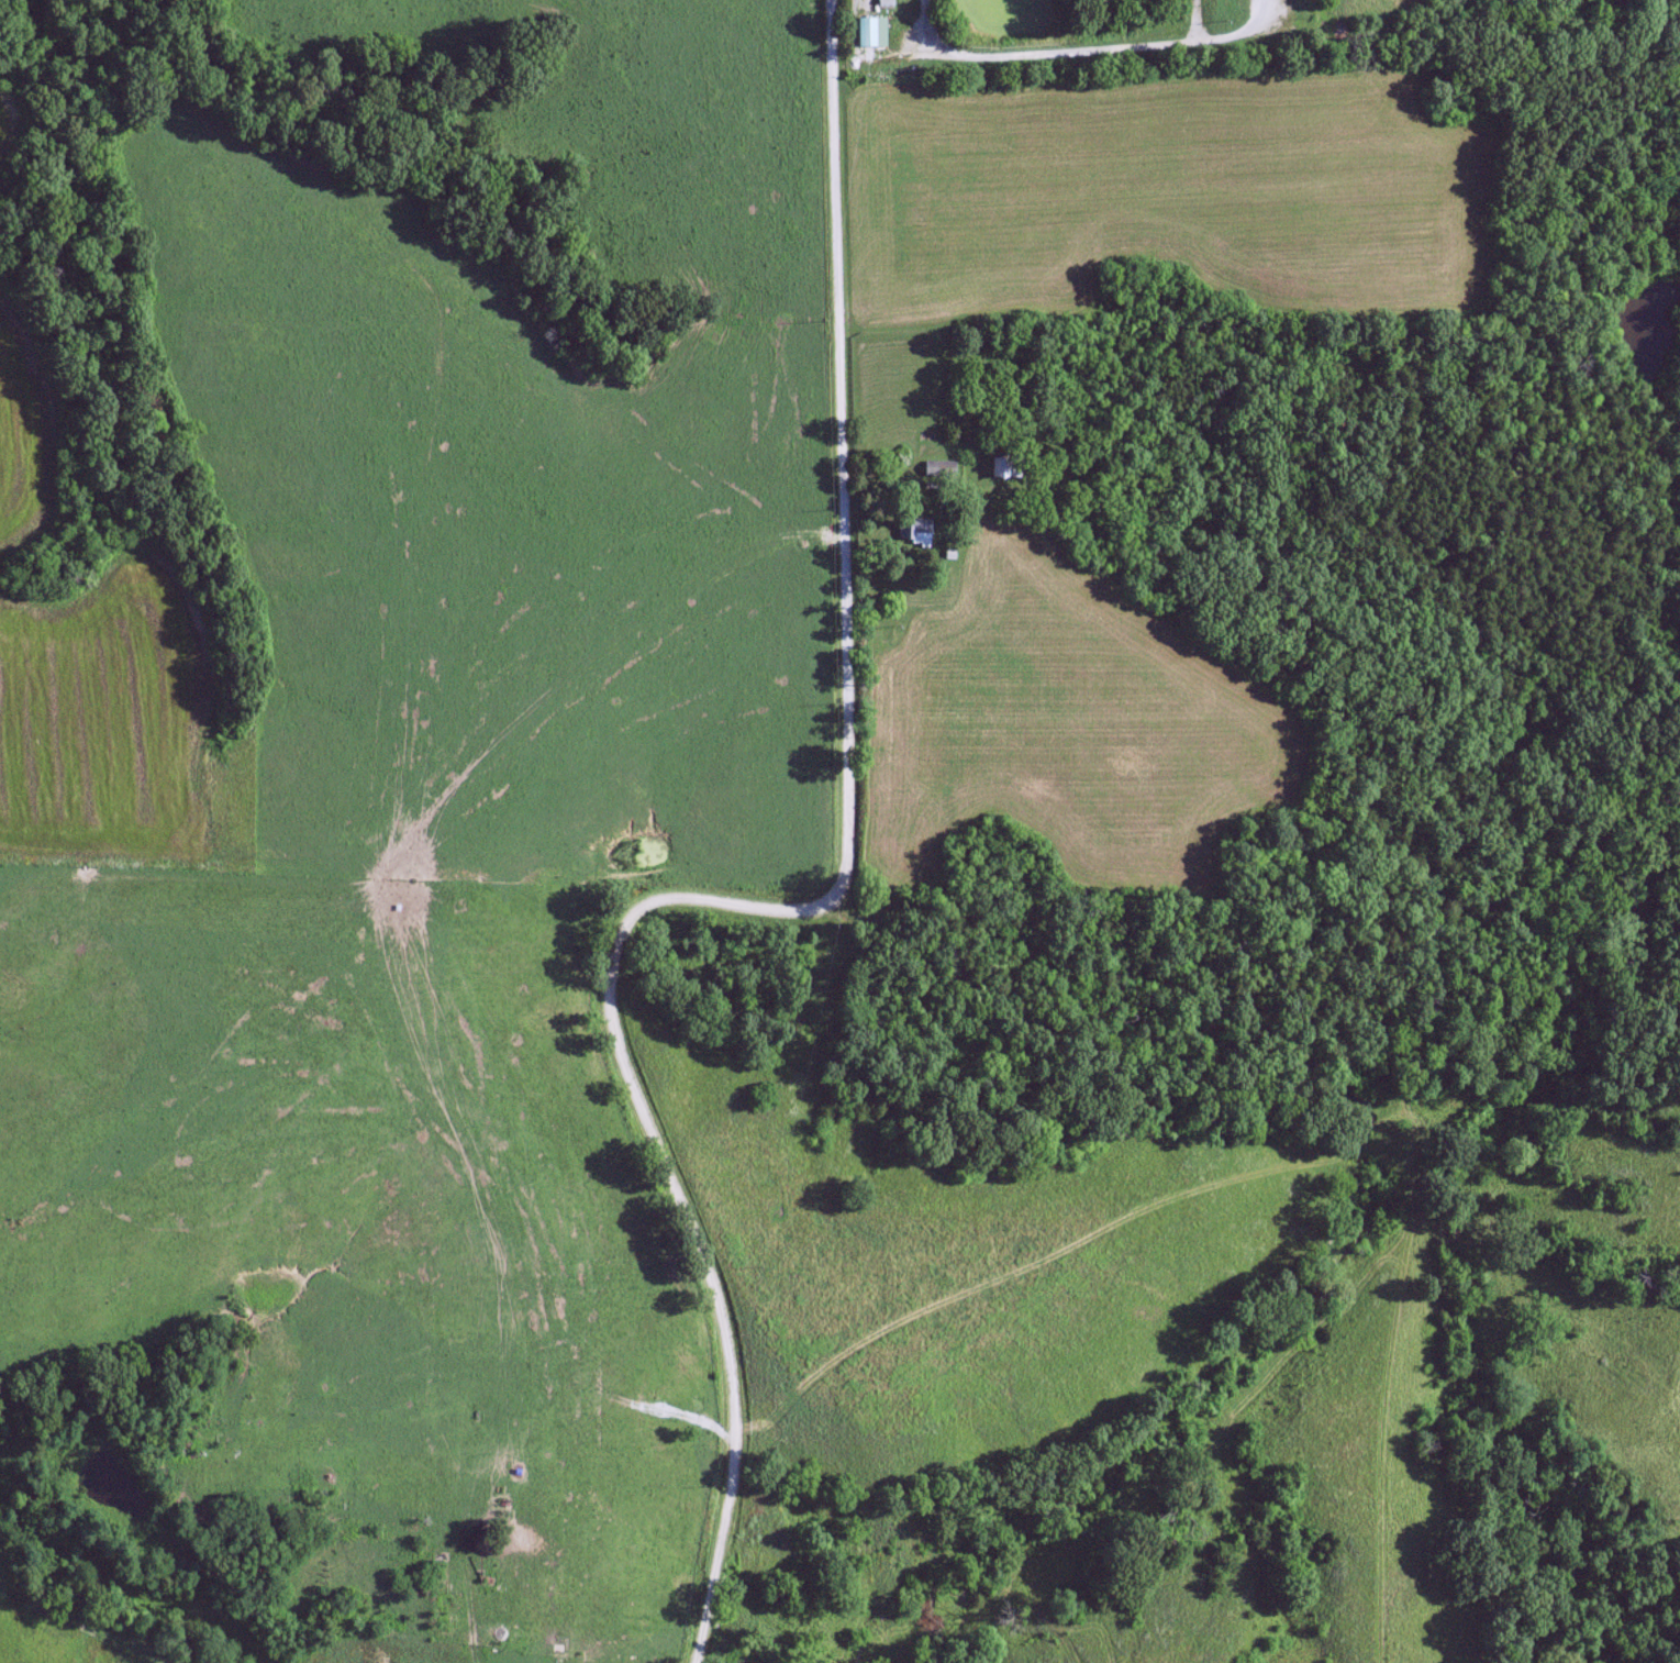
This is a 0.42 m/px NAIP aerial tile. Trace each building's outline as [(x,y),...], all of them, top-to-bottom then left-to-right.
[(883,17),(856,17),(856,47),(883,47),(883,17)] [(1007,467),(1007,458),(991,458),(991,477),(1018,477),(1018,467),(1007,467)] [(954,460),(923,460),(923,479),(954,479),(954,460)] [(928,516),(897,516),(897,543),(928,543),(928,516)] [(503,1631),(496,1627),(493,1633),(500,1637),(503,1631)]
